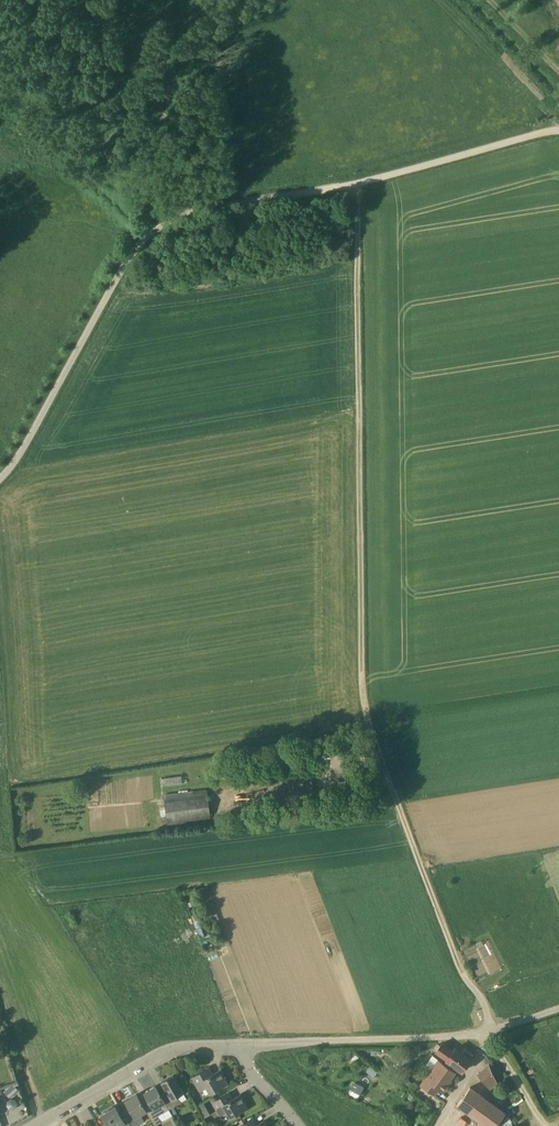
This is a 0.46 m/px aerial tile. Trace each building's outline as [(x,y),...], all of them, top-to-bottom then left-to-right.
[(210,816),(207,789),(164,795),(167,822),(210,816)] [(213,919),(206,922),(209,928),(215,926),(213,919)] [(458,1050),(458,1051),(455,1048),(452,1052),(441,1044),(436,1050),(451,1061),(464,1070),(471,1059),(458,1050)] [(379,1064),(385,1070),(393,1062),(388,1056),(379,1064)] [(456,1072),(438,1059),(420,1084),(435,1095),(439,1088),(444,1091),(449,1084),(448,1083),(456,1072)] [(487,1063),(476,1073),(489,1087),(496,1082),(487,1063)] [(224,1078),(225,1077),(220,1069),(212,1074),(209,1068),(193,1077),(200,1089),(206,1086),(210,1093),(227,1083),(224,1078)] [(405,1076),(398,1069),(392,1075),(399,1082),(405,1076)] [(180,1103),(176,1096),(183,1092),(173,1075),(162,1082),(167,1090),(161,1094),(169,1109),(180,1103)] [(404,1082),(409,1087),(413,1083),(407,1078),(404,1082)] [(19,1089),(14,1084),(5,1092),(10,1097),(19,1089)] [(158,1115),(169,1109),(161,1094),(156,1085),(144,1092),(149,1100),(143,1104),(147,1110),(146,1111),(153,1122),(155,1125),(162,1122),(158,1115)] [(460,1104),(494,1125),(495,1125),(507,1108),(471,1085),(460,1104)] [(143,1104),(137,1093),(125,1100),(131,1109),(124,1113),(125,1115),(131,1125),(136,1125),(144,1121),(140,1114),(146,1111),(147,1110),(143,1104)] [(244,1102),(245,1102),(241,1093),(229,1100),(225,1094),(213,1102),(220,1114),(227,1110),(230,1117),(247,1107),(244,1102)] [(203,1102),(197,1106),(200,1112),(207,1108),(203,1102)] [(125,1122),(115,1106),(102,1114),(109,1125),(107,1125),(119,1125),(125,1122)]
